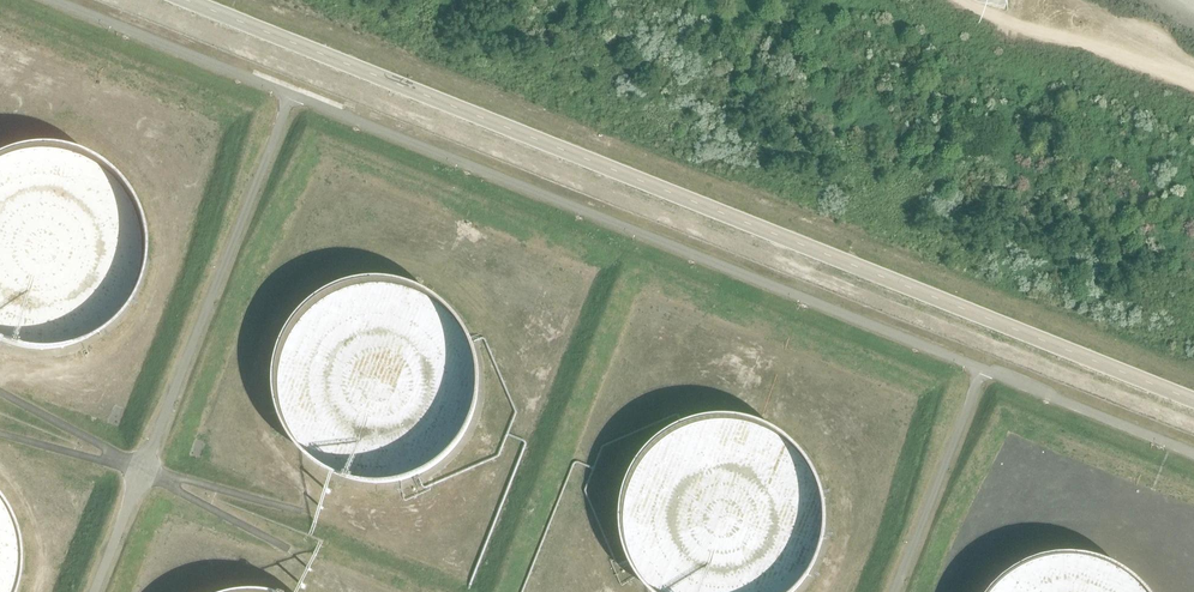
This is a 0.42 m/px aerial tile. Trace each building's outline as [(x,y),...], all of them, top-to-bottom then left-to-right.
[(35,147),(2,155),(0,156),(0,340),(27,349),(62,349),(94,338),(121,316),(139,286),(146,253),(142,218),(126,188),(101,164),(70,150),(35,147)] [(394,282),(360,282),(328,294),(302,315),(284,344),(276,377),(280,411),(295,442),(319,466),(350,480),(384,484),(417,477),(445,460),(466,436),(479,405),(481,373),(472,341),(454,313),(427,292),(394,282)] [(718,418),(685,427),(659,444),(639,467),(627,496),(625,527),(632,558),(650,587),(656,591),(798,591),(803,587),(822,558),(829,524),(825,490),(809,459),(784,435),(753,421),(718,418)] [(21,568),(17,533),(2,503),(0,501),(0,591),(15,591),(21,568)] [(1053,554),(1021,565),(994,586),(990,591),(1150,591),(1147,587),(1120,565),(1088,554),(1053,554)]
